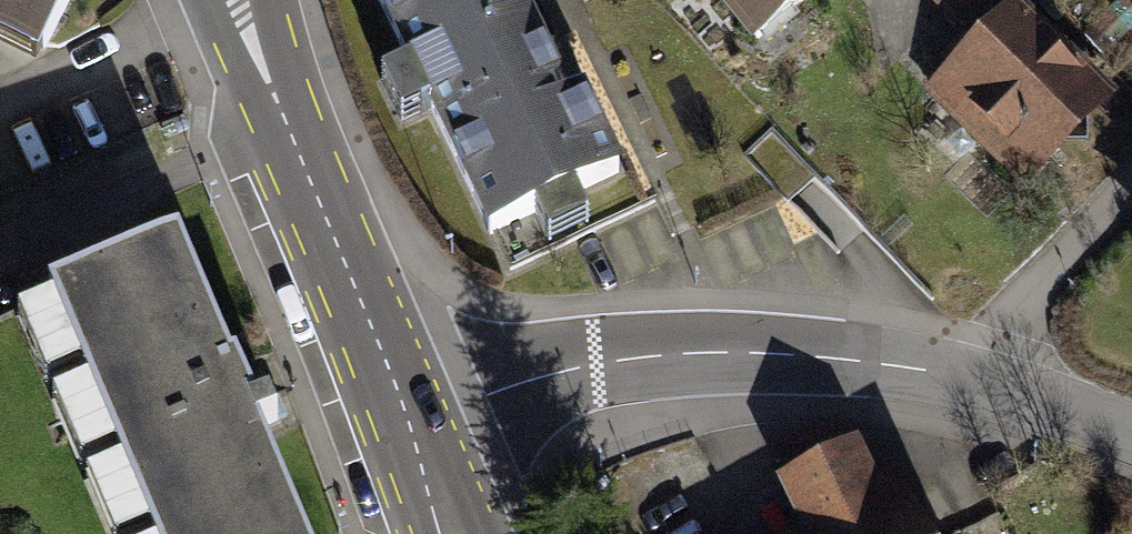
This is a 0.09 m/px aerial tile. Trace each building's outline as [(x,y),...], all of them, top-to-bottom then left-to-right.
[(40,60),(70,0),(0,0),(0,40),(40,60)] [(397,69),(373,80),(391,118),(419,105),(479,239),(529,216),(540,242),(579,225),(567,200),(611,180),(530,0),(366,0),(397,69)] [(714,26),(724,16),(747,42),(794,0),(690,0),(714,26)] [(929,102),(1020,191),(1113,98),(1030,16),(1040,6),(1034,0),(932,0),(927,6),(976,54),(929,102)] [(56,300),(156,533),(304,533),(232,359),(180,247),(56,300)] [(887,466),(870,474),(857,448),(774,490),(797,533),(922,533),(887,466)]
